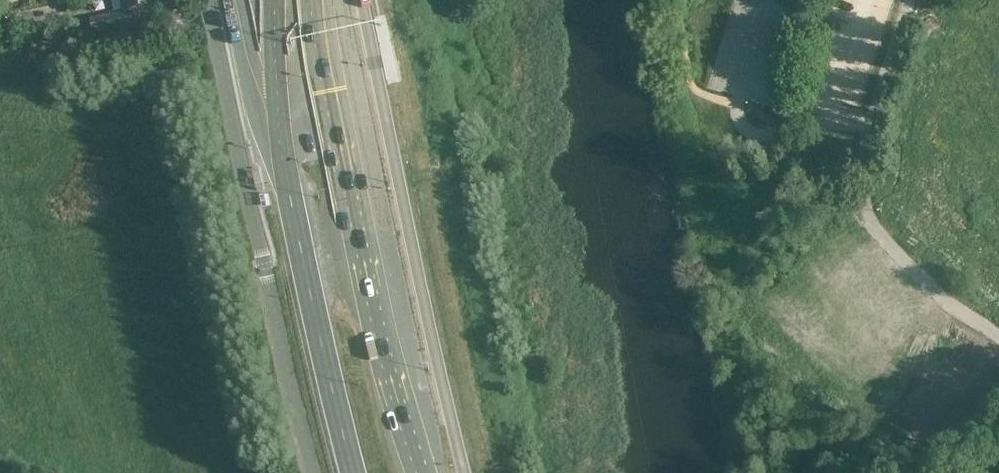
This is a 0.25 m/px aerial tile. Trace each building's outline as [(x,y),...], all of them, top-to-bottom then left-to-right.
[(117,15),(90,20),(93,33),(136,24),(133,12),(156,7),(154,0),(114,0),(117,15)]
